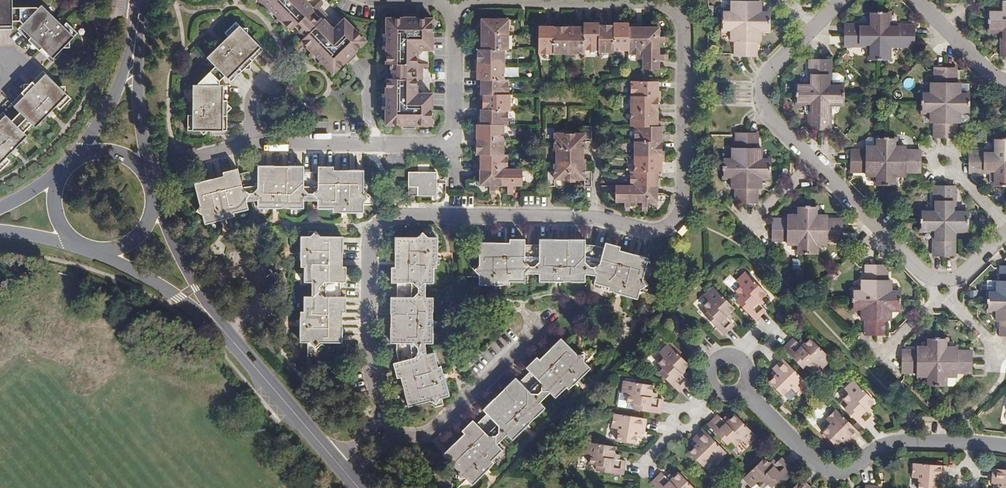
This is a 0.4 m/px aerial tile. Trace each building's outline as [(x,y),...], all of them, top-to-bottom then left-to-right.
[(63,48),(79,32),(74,28),(72,30),(65,23),(61,19),(43,3),(40,6),(38,4),(16,4),(15,0),(0,0),(0,27),(15,26),(16,22),(18,22),(20,25),(19,27),(52,59),(63,48)] [(308,3),(306,0),(261,0),(287,27),(291,22),(295,19),(304,28),(300,32),(296,36),(330,69),(348,52),(363,37),(340,14),(335,19),(324,19),(319,14),(323,11),(315,3),(312,6),(308,3)] [(736,9),(732,9),(723,9),(722,30),(731,30),(735,30),(736,39),(736,55),(757,55),(757,39),(757,30),(761,30),(771,30),(771,19),(770,9),(761,9),(757,9),(756,0),(736,0),(736,9)] [(1005,55),(1005,0),(1002,0),(1002,10),(988,10),(988,19),(988,30),(1002,30),(1001,55),(1005,55)] [(871,10),(871,24),(846,23),(846,44),(871,45),(871,58),(891,59),(892,45),(917,45),(917,24),(892,24),(892,10),(881,10),(871,10)] [(382,17),(382,60),(387,60),(392,60),(393,81),(387,82),(382,82),(382,120),(429,120),(428,89),(421,89),(414,82),(414,77),(419,77),(419,61),(414,61),(414,56),(414,51),(419,46),(429,46),(429,14),(386,13),(385,15),(382,17)] [(508,17),(482,16),(482,31),(482,46),(478,46),(477,76),(482,76),(482,91),(485,91),(485,106),(482,106),(482,121),(478,121),(477,150),(482,151),(481,181),(490,182),(491,186),(497,186),(497,182),(508,182),(508,187),(515,187),(515,182),(523,182),(524,167),(508,166),(508,151),(503,151),(504,121),(508,121),(508,106),(511,106),(511,91),(508,91),(508,76),(504,76),(504,46),(508,46),(508,17)] [(192,82),(192,114),(193,124),(188,125),(188,130),(227,129),(226,81),(220,81),(220,77),(225,72),(230,77),(260,42),(232,17),(228,21),(231,24),(225,31),(205,53),(214,62),(196,82),(192,82)] [(295,19),(291,22),(300,32),(304,28),(295,19)] [(539,50),(554,50),(570,51),(584,51),(584,47),(614,48),(614,46),(628,46),(629,49),(644,49),(644,65),(658,65),(659,56),(663,56),(663,50),(659,50),(659,38),(663,38),(663,31),(659,31),(659,23),(628,23),(628,19),(614,19),(614,22),(599,21),(599,20),(585,20),(585,25),(540,24),(539,50)] [(72,30),(74,28),(67,21),(65,23),(72,30)] [(231,24),(228,21),(222,28),(225,31),(231,24)] [(48,68),(56,76),(69,63),(74,66),(76,67),(79,68),(82,67),(84,66),(86,64),(87,62),(87,59),(86,56),(84,54),(82,53),(79,52),(77,53),(74,54),(72,56),(69,60),(62,53),(48,68)] [(797,82),(797,92),(797,103),(811,103),(811,128),(832,128),(832,103),(847,103),(846,82),(832,82),(832,58),(811,58),(811,82),(797,82)] [(971,111),(972,102),(972,91),(970,91),(957,91),(958,81),(958,66),(937,66),(937,81),(937,91),(932,91),(923,91),(923,111),(932,111),(936,111),(936,121),(936,136),(957,136),(957,120),(957,111),(968,111),(971,111)] [(56,81),(44,69),(43,69),(11,101),(19,110),(12,117),(4,109),(0,113),(0,167),(3,164),(0,161),(8,153),(13,148),(28,132),(24,129),(31,122),(35,125),(50,110),(56,104),(64,95),(68,99),(72,95),(56,81)] [(658,76),(644,77),(633,76),(632,121),(636,121),(635,165),(631,165),(631,181),(616,180),(615,195),(624,195),(624,199),(630,199),(630,195),(641,196),(641,200),(648,200),(648,196),(657,196),(657,166),(662,166),(663,121),(659,121),(659,77),(658,76)] [(957,91),(970,91),(971,82),(958,81),(957,91)] [(60,107),(68,99),(64,95),(56,104),(60,107)] [(970,114),(968,111),(957,111),(957,120),(968,121),(970,118),(970,114)] [(585,131),(555,131),(555,140),(555,146),(558,146),(557,161),(555,161),(555,167),(549,168),(549,183),(556,183),(556,176),(570,176),(585,177),(585,183),(592,183),(592,168),(586,168),(586,161),(583,161),(584,147),(586,147),(586,140),(593,140),(593,124),(585,124),(585,131)] [(723,175),(733,175),(737,176),(737,185),(737,200),(758,200),(758,185),(758,176),(763,176),(771,176),(772,155),(763,155),(759,155),(759,147),(759,131),(737,131),(737,146),(737,155),(733,155),(723,155),(723,175)] [(876,174),(876,183),(887,183),(897,183),(897,174),(897,170),(906,170),(922,170),(922,160),(922,148),(906,148),(897,148),(897,144),(897,134),(876,134),(876,144),(876,149),(866,149),(851,149),(851,169),(866,169),(876,170),(876,174)] [(994,136),(994,149),(969,149),(969,169),(994,170),(994,183),(1005,183),(1005,136),(994,136)] [(10,156),(8,153),(0,161),(3,164),(10,156)] [(204,216),(206,222),(234,215),(233,212),(247,208),(246,203),(252,201),(256,202),(257,207),(303,207),(304,201),(316,201),(317,207),(334,207),(334,212),(363,212),(364,200),(369,196),(364,192),(364,170),(334,169),(334,165),(317,165),(317,171),(303,171),(303,165),(257,165),(257,170),(247,170),(239,173),(236,166),(222,171),(222,174),(195,182),(201,205),(197,211),(204,216)] [(436,170),(408,171),(409,195),(433,195),(433,192),(436,192),(436,170)] [(969,230),(969,209),(956,208),(956,183),(934,183),(934,208),(921,208),(921,229),(934,229),(934,254),(956,254),(956,230),(969,230)] [(819,212),(819,202),(808,202),(799,202),(799,212),(799,216),(789,216),(774,216),(773,236),(788,237),(798,238),(798,242),(797,251),(818,251),(818,242),(818,238),(828,238),(843,238),(843,217),(828,217),(819,217),(819,212)] [(320,342),(343,342),(343,312),(346,312),(346,296),(340,295),(341,283),(346,283),(346,266),(343,267),(343,237),(320,237),(315,232),(311,237),(301,237),(301,268),(305,268),(305,282),(312,283),(312,295),(305,295),(305,311),(301,311),(301,342),(309,342),(314,348),(320,342)] [(400,376),(408,404),(430,399),(436,404),(441,396),(449,393),(441,365),(438,366),(433,351),(428,353),(425,348),(426,342),(434,341),(434,296),(427,295),(427,283),(434,283),(434,267),(438,267),(438,236),(427,236),(423,232),(418,236),(395,236),(395,265),(392,266),(392,282),(397,282),(397,295),(392,295),(392,342),(397,342),(397,351),(399,360),(393,362),(397,377),(400,376)] [(510,241),(481,240),(480,248),(480,265),(475,269),(480,275),(480,282),(510,283),(510,279),(526,279),(526,272),(538,272),(538,279),(586,280),(586,272),(592,272),(596,274),(595,280),(610,285),(609,288),(639,297),(642,288),(648,285),(645,278),(648,262),(649,256),(621,248),(622,245),(606,240),(604,246),(596,243),(587,243),(586,238),(540,237),(539,243),(526,243),(526,238),(510,237),(510,241)] [(887,333),(887,318),(887,309),(892,309),(901,309),(901,287),(892,287),(887,288),(887,278),(887,263),(867,262),(867,277),(867,287),(863,287),(853,287),(853,308),(863,308),(867,308),(867,317),(867,332),(877,333),(887,333)] [(1003,263),(1003,279),(1003,289),(988,288),(988,308),(998,309),(1002,309),(1002,319),(1002,334),(1005,334),(1005,264),(1003,263)] [(766,306),(761,302),(758,299),(761,295),(766,290),(745,269),(736,278),(740,282),(735,288),(739,293),(735,297),(755,317),(766,306)] [(1003,289),(1003,279),(988,278),(988,288),(1003,289)] [(734,305),(712,283),(703,293),(707,297),(701,303),(705,308),(702,312),(716,327),(722,333),(733,321),(729,317),(726,314),(729,310),(734,305)] [(811,336),(807,340),(803,344),(800,340),(794,335),(783,346),(803,367),(807,363),(810,366),(812,367),(818,362),(822,365),(832,356),(811,336)] [(948,384),(948,370),(957,371),(974,371),(973,350),(958,350),(949,350),(948,345),(948,335),(927,335),(927,345),(927,350),(918,350),(903,349),(902,370),(918,370),(927,370),(927,375),(927,384),(948,384)] [(464,431),(442,452),(447,457),(458,468),(458,475),(465,476),(472,482),(494,460),(492,458),(502,447),(497,441),(506,433),(512,438),(545,406),(540,400),(550,391),(555,396),(565,386),(568,388),(590,366),(585,361),(584,353),(577,352),(565,341),(561,337),(540,357),(537,355),(526,366),(530,370),(520,380),(516,376),(483,408),(486,412),(477,421),(473,417),(462,428),(464,431)] [(680,371),(684,367),(688,362),(668,342),(659,351),(663,355),(657,361),(658,362),(661,366),(658,370),(678,390),(689,379),(684,375),(680,371)] [(796,391),(807,381),(783,356),(772,367),(773,369),(776,372),(772,375),(769,379),(784,395),(792,388),(796,391)] [(948,370),(948,384),(954,384),(957,382),(957,371),(948,370)] [(650,395),(651,390),(652,382),(624,377),(621,391),(626,391),(625,399),(628,400),(634,401),(633,406),(661,411),(662,397),(656,396),(650,395)] [(849,402),(845,405),(865,425),(875,415),(871,411),(868,408),(872,404),(876,399),(856,379),(847,387),(850,391),(844,397),(846,398),(849,402)] [(849,442),(860,431),(859,431),(837,408),(826,418),(829,422),(821,429),(836,445),(841,440),(844,437),(847,440),(849,442)] [(648,416),(615,411),(613,424),(619,425),(617,437),(638,441),(639,434),(639,429),(643,429),(646,430),(648,416)] [(734,411),(728,416),(724,420),(720,416),(716,412),(707,422),(726,442),(730,437),(733,441),(736,443),(742,437),(746,441),(756,433),(734,411)] [(714,460),(725,450),(702,427),(691,437),(693,439),(696,443),(693,446),(688,450),(702,464),(710,457),(714,460)] [(587,439),(586,439),(585,451),(590,453),(589,461),(592,462),(597,463),(596,468),(624,473),(626,458),(620,457),(615,456),(616,451),(617,444),(587,439)] [(765,454),(747,472),(744,475),(752,484),(749,487),(750,487),(772,487),(775,485),(773,483),(791,466),(780,455),(776,459),(773,462),(769,459),(765,454)] [(944,478),(946,478),(946,464),(914,462),(913,476),(919,476),(918,487),(929,487),(940,487),(940,481),(940,478),(944,478)] [(994,483),(998,483),(998,487),(1005,487),(1005,469),(993,467),(992,482),(994,483)] [(665,475),(661,471),(652,480),(659,487),(696,487),(678,469),(673,475),(669,478),(665,475)] [(803,477),(791,487),(813,487),(803,477)]
